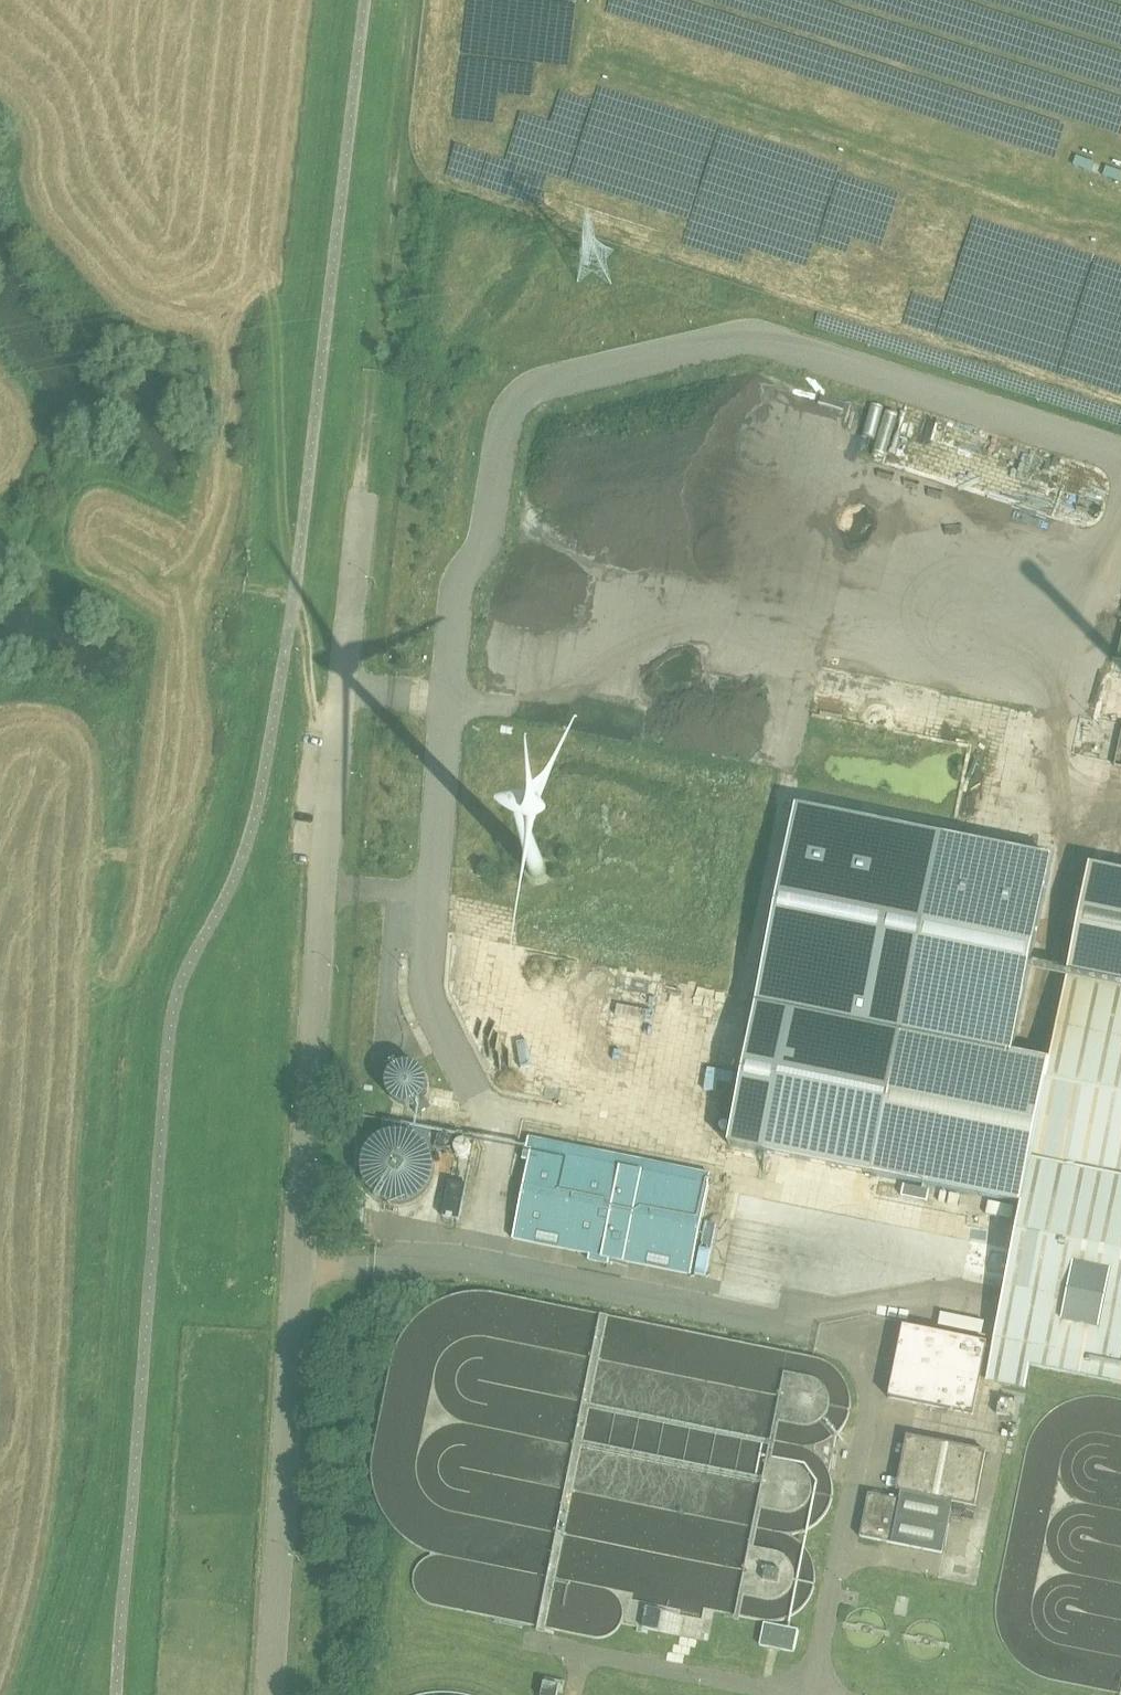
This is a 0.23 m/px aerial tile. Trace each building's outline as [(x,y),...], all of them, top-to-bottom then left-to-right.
[(1091,172),(1094,162),(1077,156),(1073,165),(1091,172)] [(1103,176),(1120,182),(1120,181),(1120,171),(1106,166),(1103,176)] [(869,673),(1022,708),(1043,619),(1044,619),(1058,562),(910,527),(905,548),(925,553),(922,564),(917,563),(913,583),(944,590),(942,599),(917,594),(909,627),(886,621),(880,648),(875,646),(869,673)] [(728,1144),(1022,1203),(1022,1200),(1049,1065),(1012,1058),(1052,858),(796,806),(728,1144)] [(546,871),(546,870),(546,869),(546,868),(546,867),(546,866),(545,866),(545,865),(544,864),(543,863),(542,862),(541,862),(540,862),(540,861),(539,861),(538,861),(537,861),(536,861),(535,861),(534,862),(533,862),(532,863),(531,863),(531,864),(530,864),(530,865),(529,866),(529,867),(529,868),(528,869),(528,870),(528,871),(528,872),(528,873),(529,873),(529,874),(529,875),(530,875),(530,876),(531,877),(532,878),(533,878),(534,879),(535,879),(536,879),(537,879),(538,879),(539,879),(540,879),(541,878),(542,878),(543,878),(543,877),(544,877),(544,876),(545,875),(546,874),(546,873),(546,872),(546,871)] [(1089,866),(1064,989),(1049,1065),(1022,1200),(1120,1220),(1120,872),(1089,866)] [(458,1119),(460,1099),(414,1093),(412,1113),(458,1119)] [(532,1148),(514,1238),(692,1274),(710,1184),(532,1148)] [(406,1206),(443,1188),(425,1151),(400,1163),(394,1152),(368,1165),(387,1203),(401,1196),(406,1206)] [(466,1184),(450,1181),(443,1216),(459,1220),(466,1184)] [(767,1212),(783,1214),(785,1201),(769,1199),(767,1212)] [(1022,1200),(1022,1203),(994,1343),(987,1380),(1025,1388),(1030,1365),(1120,1384),(1120,1220),(1022,1200)] [(973,1414),(987,1342),(903,1325),(889,1397),(973,1414)] [(801,1357),(773,1351),(717,1612),(737,1616),(762,1616),(776,1608),(787,1594),(796,1577),(792,1561),(783,1545),(769,1535),(755,1528),(755,1526),(776,1527),(794,1517),(810,1503),(815,1485),(811,1465),(803,1453),(781,1442),(805,1436),(820,1427),(829,1411),(834,1395),(828,1378),(818,1366),(801,1357)] [(860,1536),(891,1543),(943,1553),(953,1500),(976,1504),(986,1449),(907,1435),(897,1490),(902,1491),(900,1499),(869,1493),(860,1536)] [(667,1605),(662,1621),(684,1628),(689,1612),(667,1605)] [(764,1622),(760,1644),(795,1650),(799,1629),(764,1622)] [(560,1688),(546,1686),(545,1694),(559,1694),(560,1688)]
